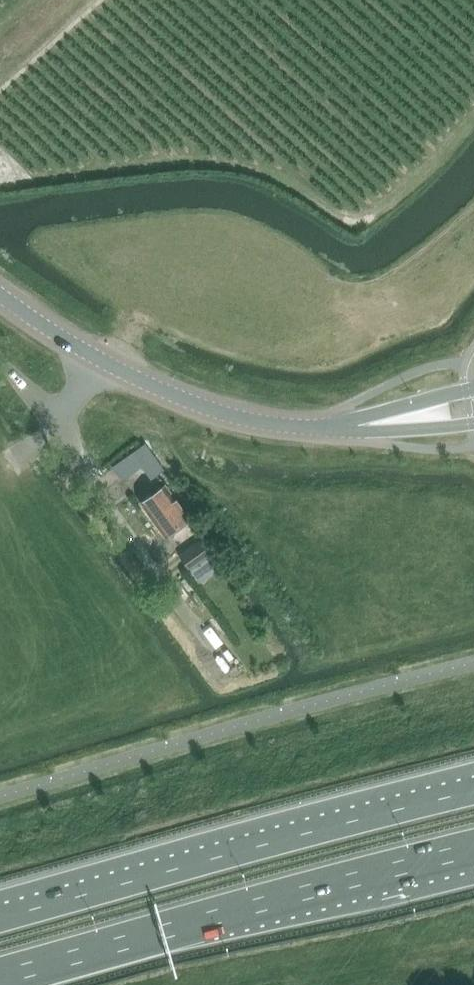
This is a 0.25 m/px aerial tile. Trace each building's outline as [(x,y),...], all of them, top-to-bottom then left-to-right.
[(323,287),(325,307),(334,306),(332,286),(323,287)] [(312,306),(320,307),(323,288),(314,287),(312,306)] [(166,484),(140,503),(165,536),(190,518),(166,484)] [(189,570),(211,555),(200,540),(179,555),(189,570)]
